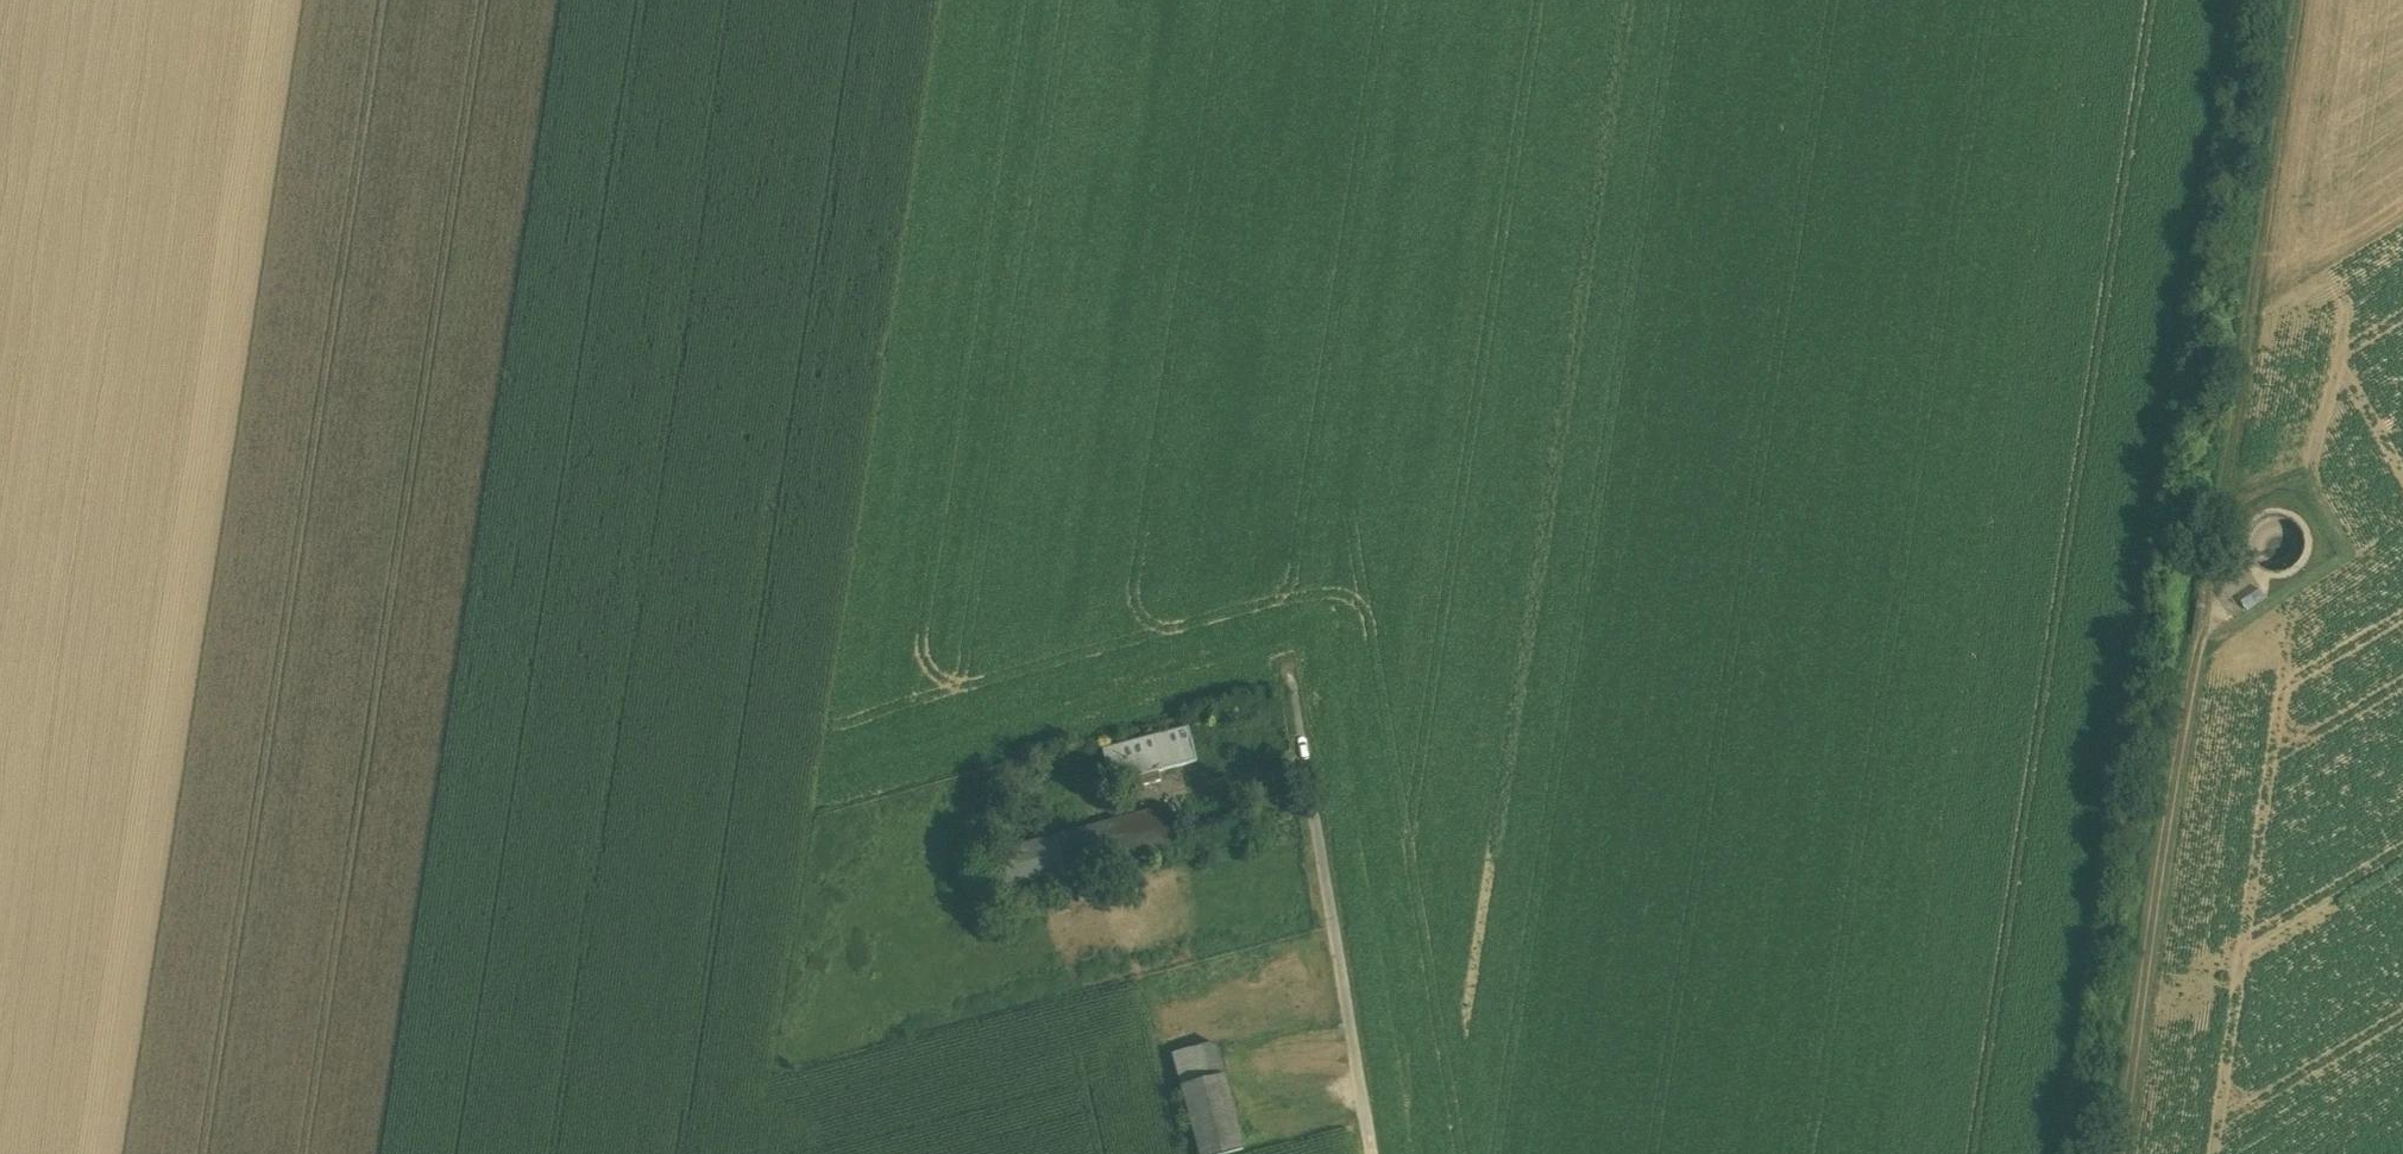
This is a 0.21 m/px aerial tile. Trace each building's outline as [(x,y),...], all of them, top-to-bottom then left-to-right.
[(2305,555),(2307,543),(2305,532),(2298,522),(2288,515),(2276,513),(2265,516),(2255,523),(2248,533),(2246,544),(2249,556),(2255,566),(2265,572),(2277,574),(2289,572),(2299,565),(2305,555)] [(1187,729),(1103,750),(1111,783),(1142,775),(1144,783),(1159,779),(1157,771),(1194,761),(1187,729)] [(1159,812),(1114,823),(1113,823),(1085,831),(1088,844),(1060,850),(1066,871),(1167,844),(1159,812)] [(1050,853),(1011,863),(1016,884),(1055,873),(1050,853)] [(1215,1043),(1172,1055),(1181,1088),(1224,1076),(1215,1043)] [(1181,1088),(1199,1153),(1225,1153),(1243,1149),(1224,1076),(1181,1088)]
